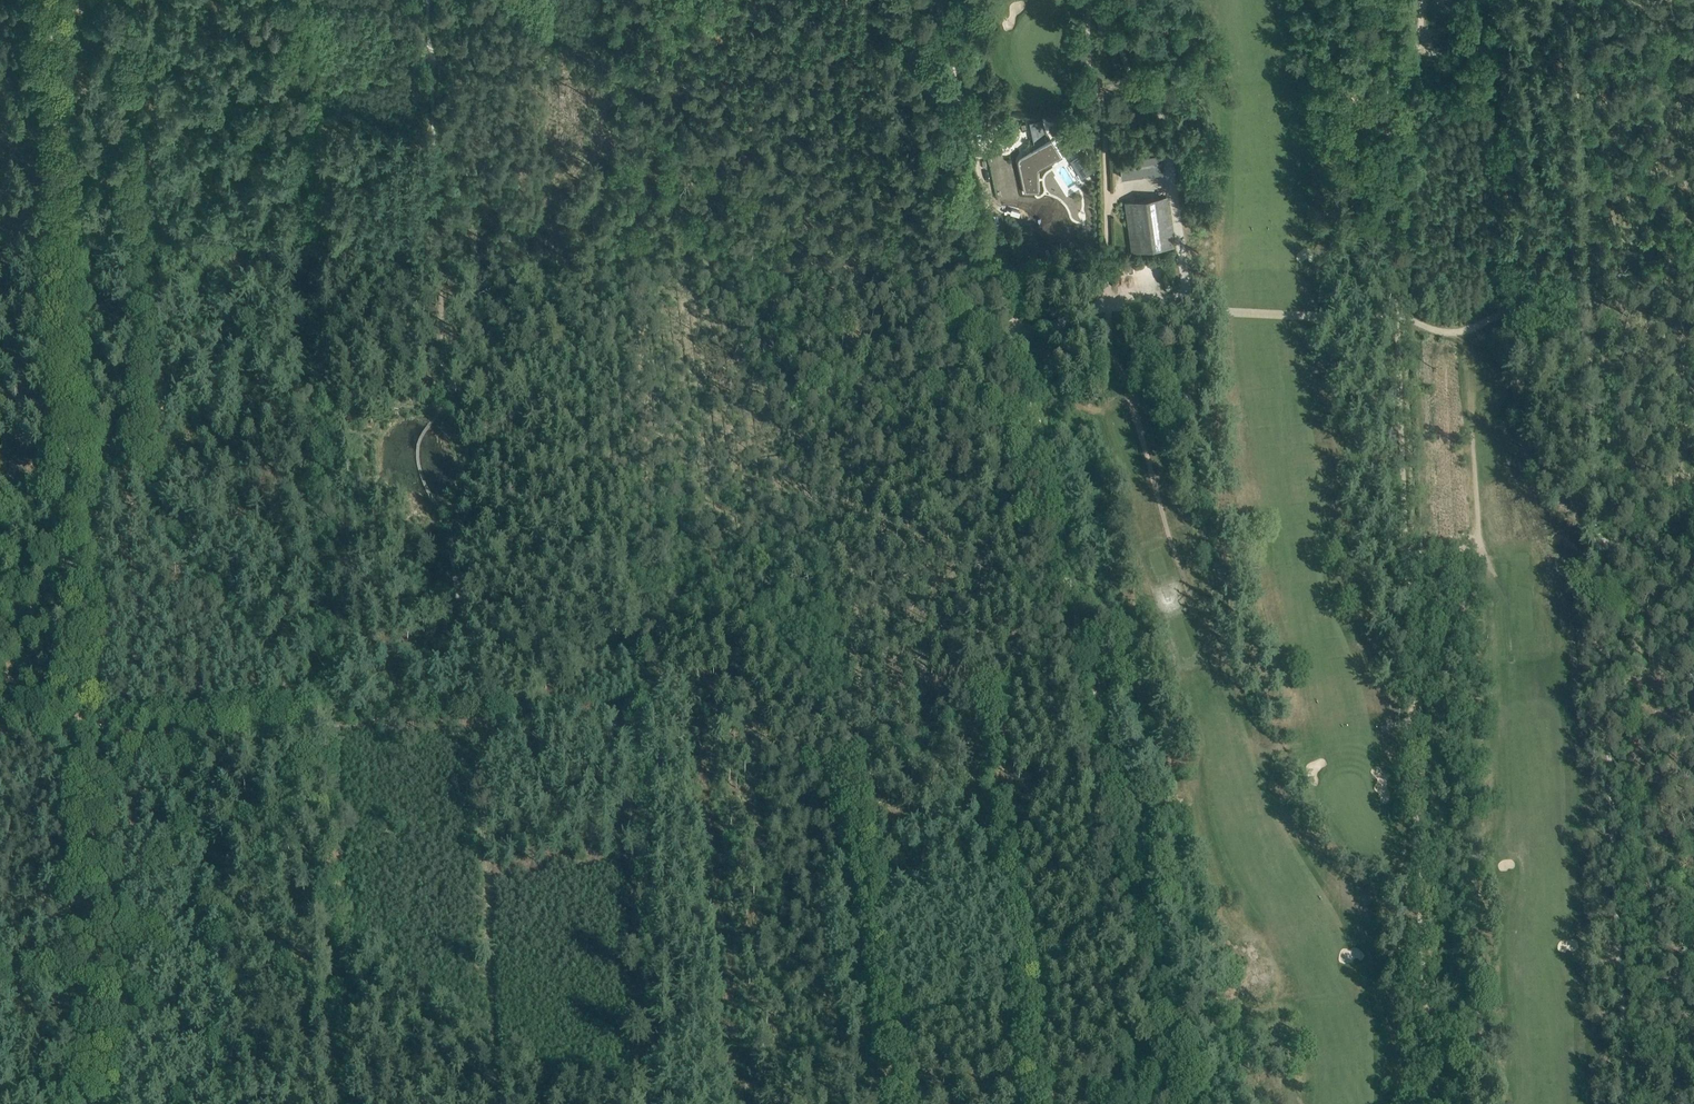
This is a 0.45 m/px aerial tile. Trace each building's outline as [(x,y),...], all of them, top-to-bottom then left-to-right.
[(1042,120),(1030,123),(1031,130),(1044,128),(1044,126),(1043,124),(1043,123),(1043,122),(1042,121),(1042,120)] [(1026,154),(1018,159),(1019,163),(1023,162),(1025,169),(1021,170),(1026,193),(1037,192),(1036,166),(1039,164),(1041,166),(1062,153),(1052,136),(1049,137),(1049,136),(1033,141),(1034,142),(1035,147),(1028,152),(1029,153),(1026,154)] [(1161,173),(1158,155),(1119,160),(1122,178),(1161,173)] [(1132,253),(1174,247),(1167,196),(1125,203),(1132,253)]
